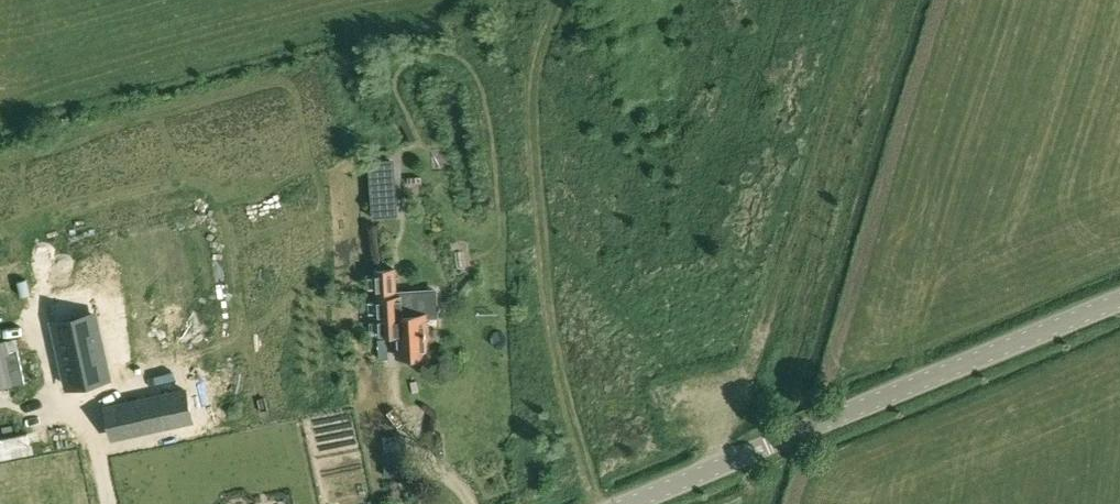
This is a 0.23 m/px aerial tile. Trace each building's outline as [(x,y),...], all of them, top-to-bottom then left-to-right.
[(388,159),(369,161),(373,217),(392,215),(388,159)] [(396,268),(374,270),(377,334),(397,333),(398,356),(428,354),(426,317),(437,317),(436,289),(396,291),(396,268)] [(108,377),(94,314),(55,322),(69,386),(108,377)] [(25,383),(18,351),(10,352),(7,340),(0,342),(0,388),(25,383)] [(186,390),(165,395),(171,425),(193,420),(186,390)] [(171,425),(165,395),(130,402),(136,432),(171,425)] [(348,469),(322,475),(324,483),(350,477),(348,469)]
